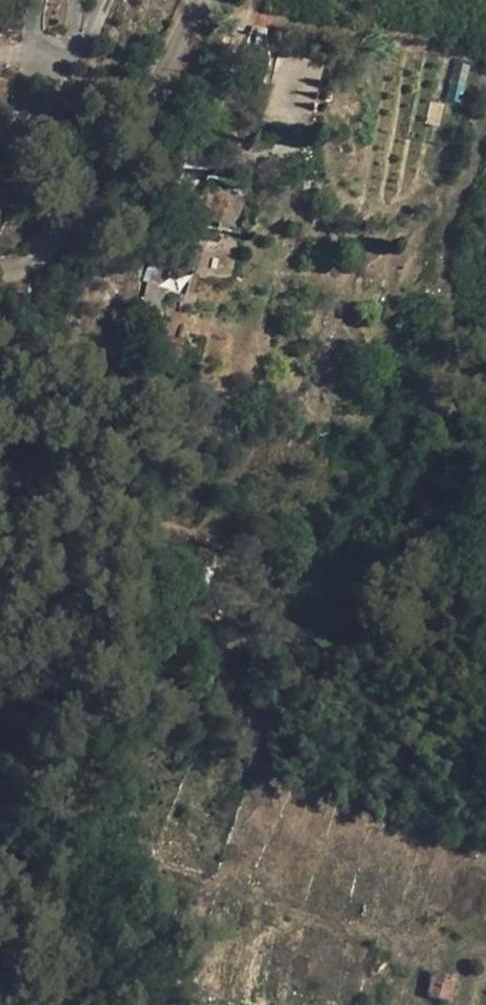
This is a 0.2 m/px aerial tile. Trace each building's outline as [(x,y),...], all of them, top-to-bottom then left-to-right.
[(298,74),(291,108),(309,111),(316,77),(298,74)] [(427,998),(448,1003),(454,980),(433,974),(427,998)]
